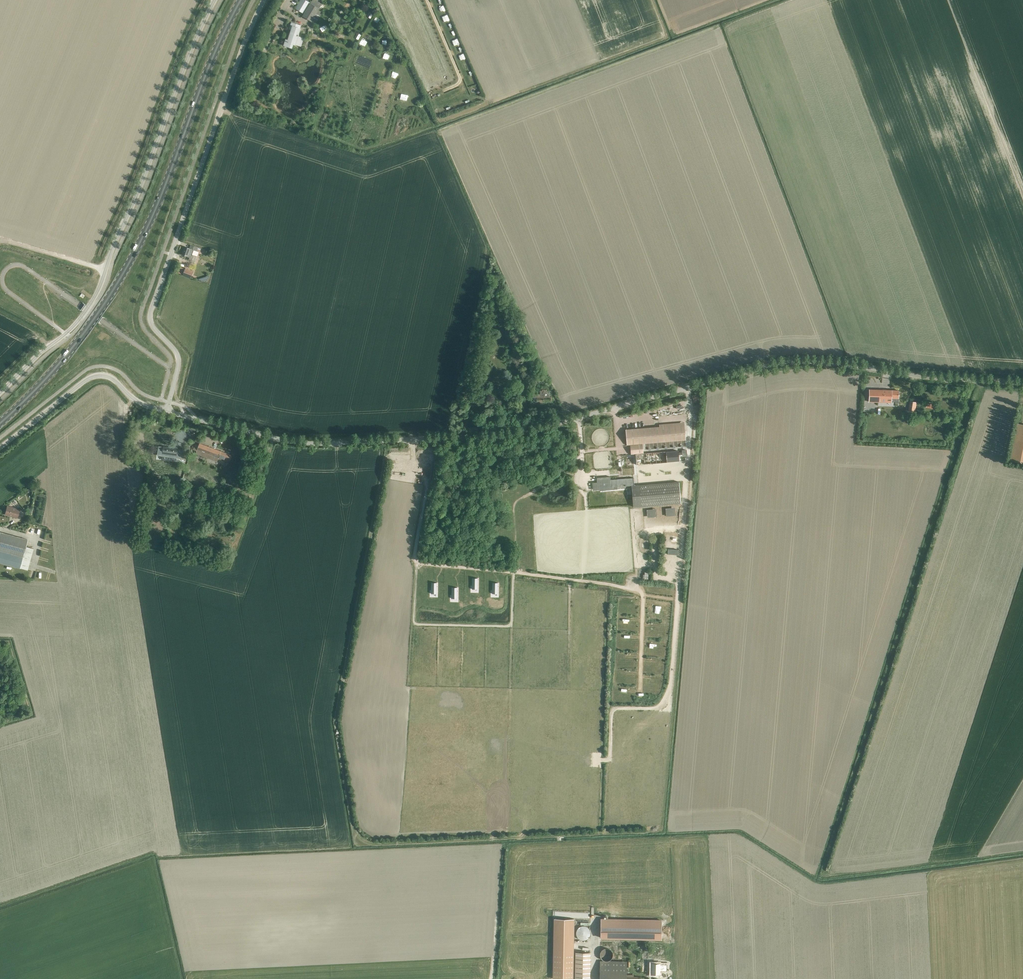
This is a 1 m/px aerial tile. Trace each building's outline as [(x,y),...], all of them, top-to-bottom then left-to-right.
[(303,14),(310,4),(304,0),(301,0),(295,9),(303,14)] [(315,0),(313,0),(303,16),(311,21),(322,4),(315,0)] [(300,29),(299,28),(300,26),(291,23),(289,29),(291,30),(288,41),(286,40),(284,46),(292,48),(293,44),(295,45),(301,46),(303,38),(298,36),(300,29)] [(196,250),(197,247),(191,245),(190,248),(185,246),(182,254),(190,257),(189,260),(195,262),(197,256),(194,256),(196,250)] [(181,267),(178,273),(183,275),(191,278),(193,271),(185,268),(185,269),(181,267)] [(533,402),(550,401),(550,390),(546,390),(546,389),(541,390),(539,390),(540,393),(533,394),(533,402)] [(869,389),(869,402),(878,402),(878,399),(886,399),(886,402),(891,402),(895,402),(895,403),(898,403),(898,391),(869,389)] [(628,479),(610,480),(611,484),(613,484),(613,490),(617,489),(617,487),(620,487),(620,485),(625,484),(626,486),(632,486),(634,507),(681,503),(678,470),(682,470),(681,457),(667,458),(666,452),(688,450),(687,444),(643,448),(642,444),(686,440),(684,424),(625,429),(627,445),(630,445),(630,454),(636,454),(637,465),(632,465),(633,479),(628,479)] [(1022,462),(1022,425),(1018,424),(1010,459),(1022,462)] [(212,460),(216,450),(200,443),(196,454),(212,460)] [(158,448),(158,449),(158,450),(159,451),(160,451),(163,451),(163,452),(167,452),(170,453),(169,456),(177,457),(178,451),(181,451),(180,458),(183,459),(183,455),(185,455),(186,450),(163,447),(161,447),(159,447),(158,448)] [(233,456),(216,450),(212,460),(217,462),(218,459),(230,463),(233,456)] [(5,515),(17,518),(20,509),(7,506),(5,515)] [(5,564),(28,570),(33,549),(26,547),(28,539),(0,532),(0,562),(5,564)] [(574,919),(554,918),(553,978),(573,978),(574,919)] [(662,920),(601,919),(600,937),(661,938),(662,920)] [(613,955),(613,953),(613,952),(612,951),(612,950),(611,949),(610,948),(609,947),(606,946),(605,947),(604,947),(602,948),(601,948),(600,949),(600,951),(599,952),(599,953),(599,954),(600,956),(600,957),(601,958),(603,959),(604,960),(605,960),(607,960),(608,960),(609,959),(611,958),(612,957),(612,956),(613,955)] [(574,978),(589,978),(590,953),(575,952),(574,978)] [(644,978),(639,978),(639,976),(633,976),(633,974),(626,974),(626,961),(600,961),(599,978),(644,978)] [(653,973),(660,973),(661,970),(667,970),(667,964),(661,964),(661,963),(653,963),(653,973)]
